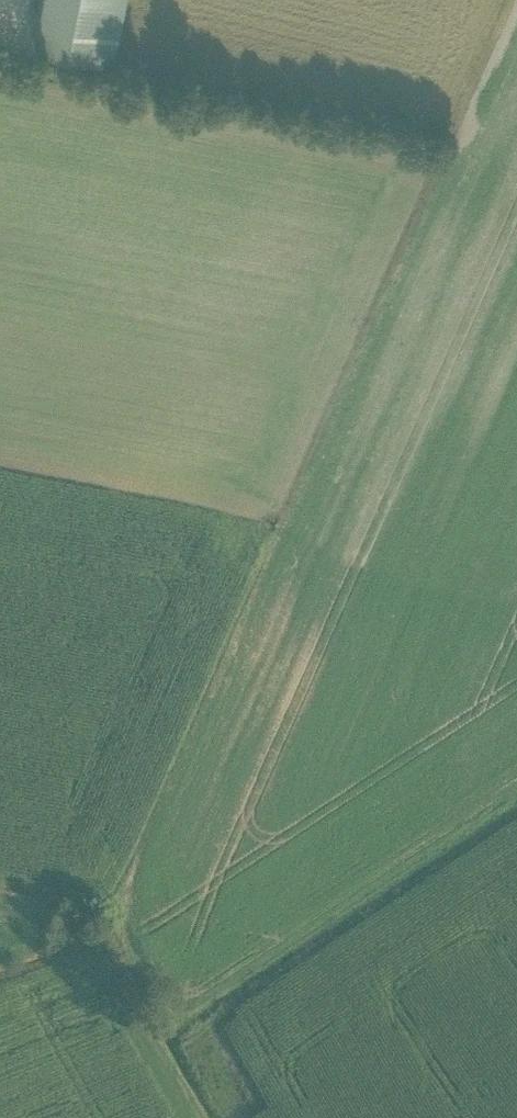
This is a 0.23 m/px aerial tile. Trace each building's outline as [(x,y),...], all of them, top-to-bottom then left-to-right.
[(111,66),(124,0),(44,0),(34,51),(111,66)]
